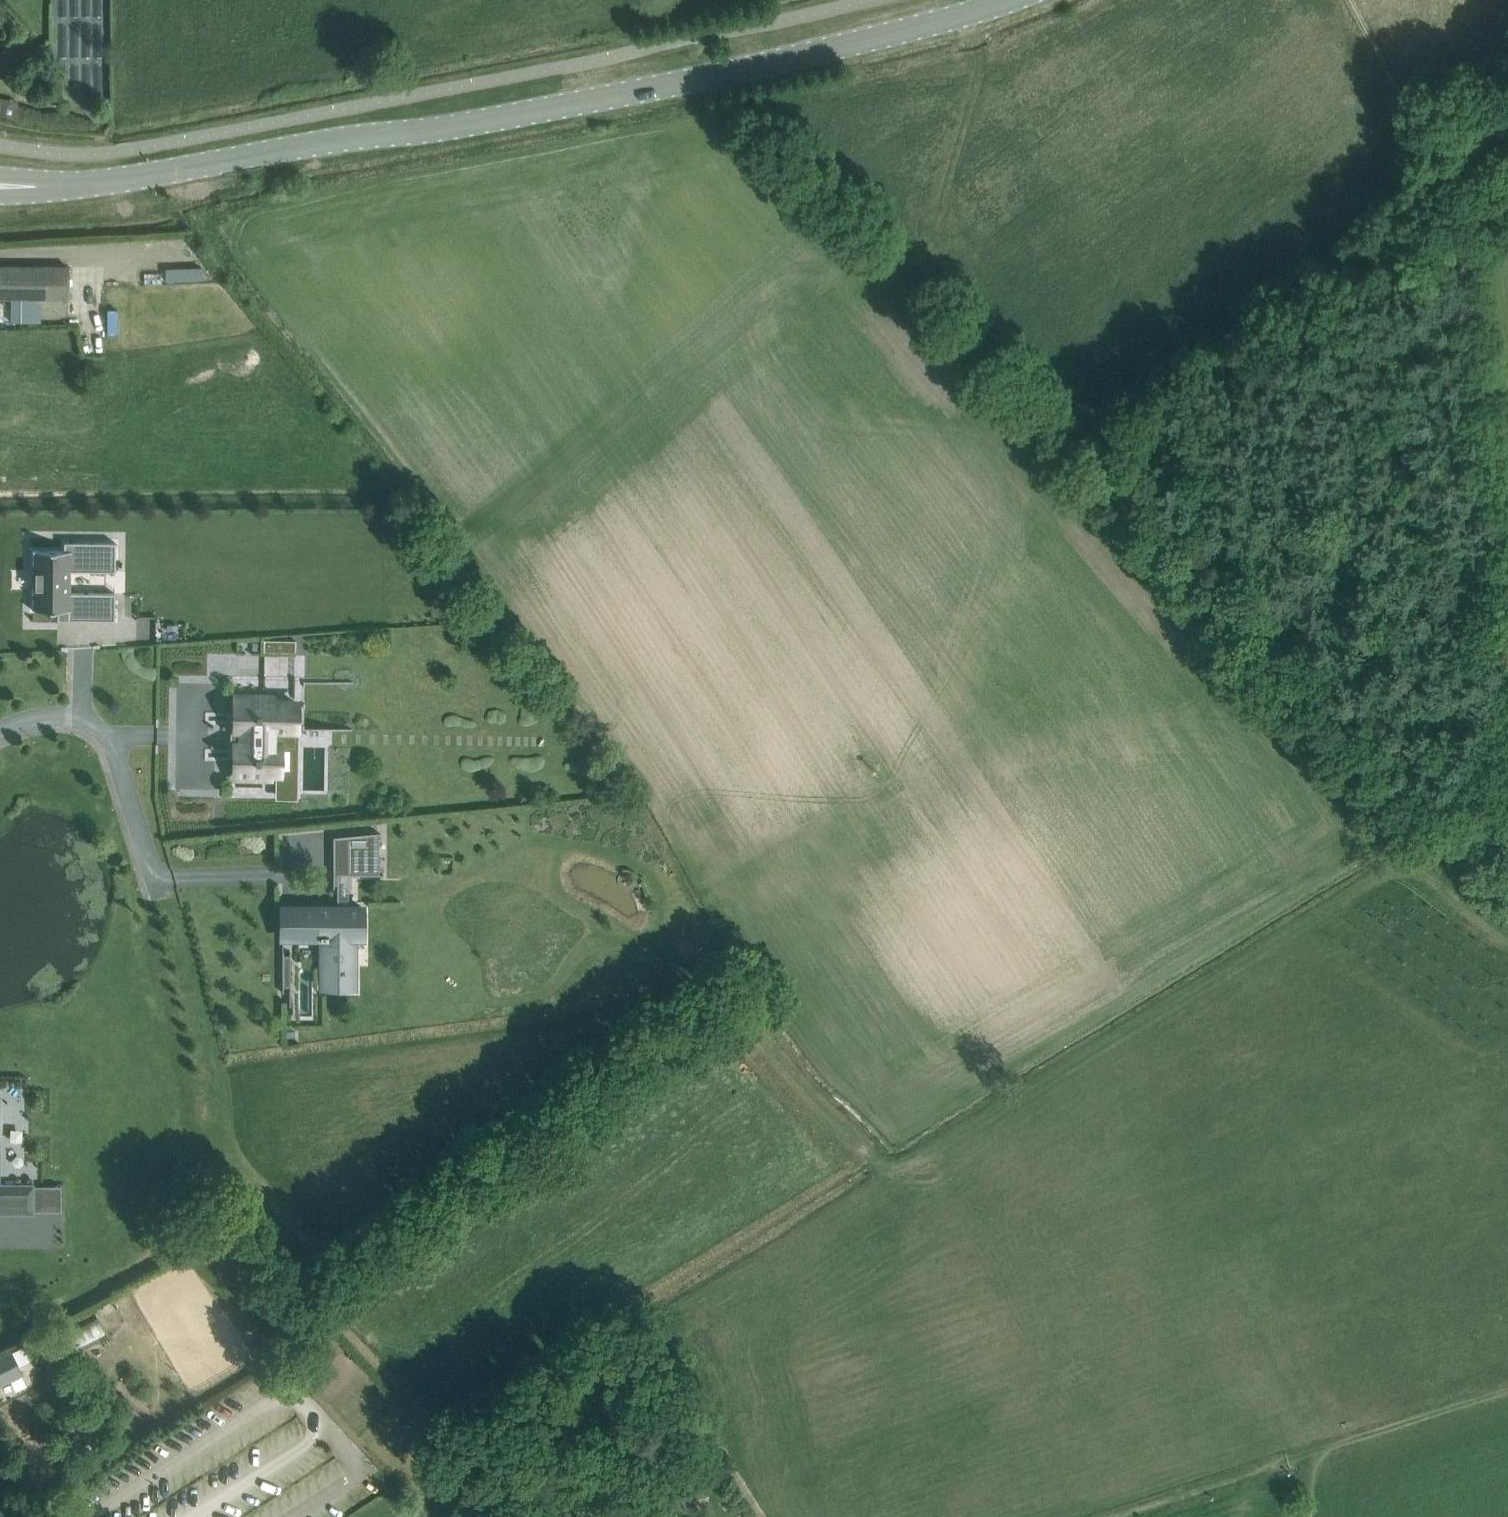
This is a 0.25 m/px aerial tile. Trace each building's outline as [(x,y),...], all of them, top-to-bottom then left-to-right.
[(0,265),(0,297),(68,298),(68,266),(0,265)] [(73,545),(41,547),(44,607),(80,605),(80,613),(104,612),(102,582),(78,584),(77,566),(119,556),(118,533),(72,535),(73,545)] [(266,639),(265,651),(296,651),(296,640),(266,639)] [(236,748),(236,776),(262,777),(262,773),(272,773),(276,773),(295,773),(295,768),(294,768),(294,746),(299,746),(325,747),(325,728),(299,728),(295,728),(295,725),(295,704),(295,656),(238,655),(237,696),(237,725),(237,728),(242,728),(241,744),(236,744),(236,748)] [(379,832),(334,836),(333,883),(338,883),(338,874),(379,874),(379,832)] [(364,907),(283,906),(283,939),(322,939),(322,986),(357,986),(358,939),(364,939),(364,907)] [(283,954),(283,986),(291,986),(292,955),(283,954)] [(0,1185),(0,1213),(33,1212),(33,1185),(0,1185)] [(0,1361),(0,1389),(24,1376),(13,1354),(0,1361)]
